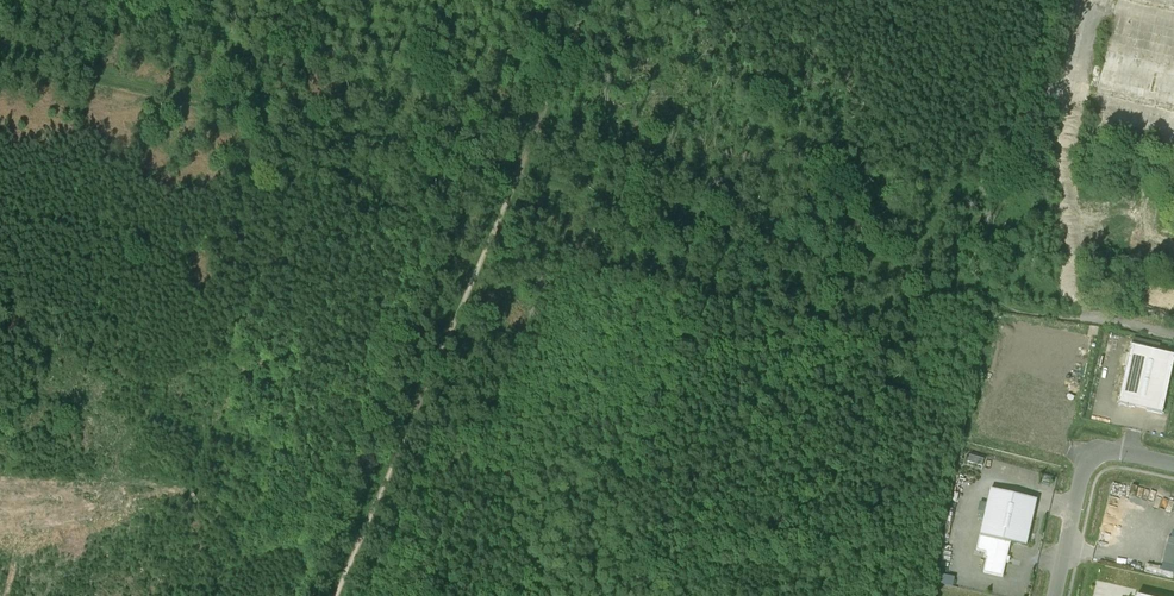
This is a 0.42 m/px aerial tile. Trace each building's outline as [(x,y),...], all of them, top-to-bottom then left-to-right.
[(1104,51),(1096,89),(1173,104),(1173,65),(1104,51)] [(1131,347),(1118,405),(1162,415),(1173,363),(1173,356),(1131,347)] [(1037,501),(991,490),(980,536),(1010,543),(1026,547),(1037,501)] [(1002,578),(1010,543),(980,536),(977,551),(988,554),(984,574),(1002,578)] [(1173,571),(1173,537),(1166,536),(1162,570),(1173,571)] [(952,585),(954,576),(933,573),(932,582),(952,585)]
